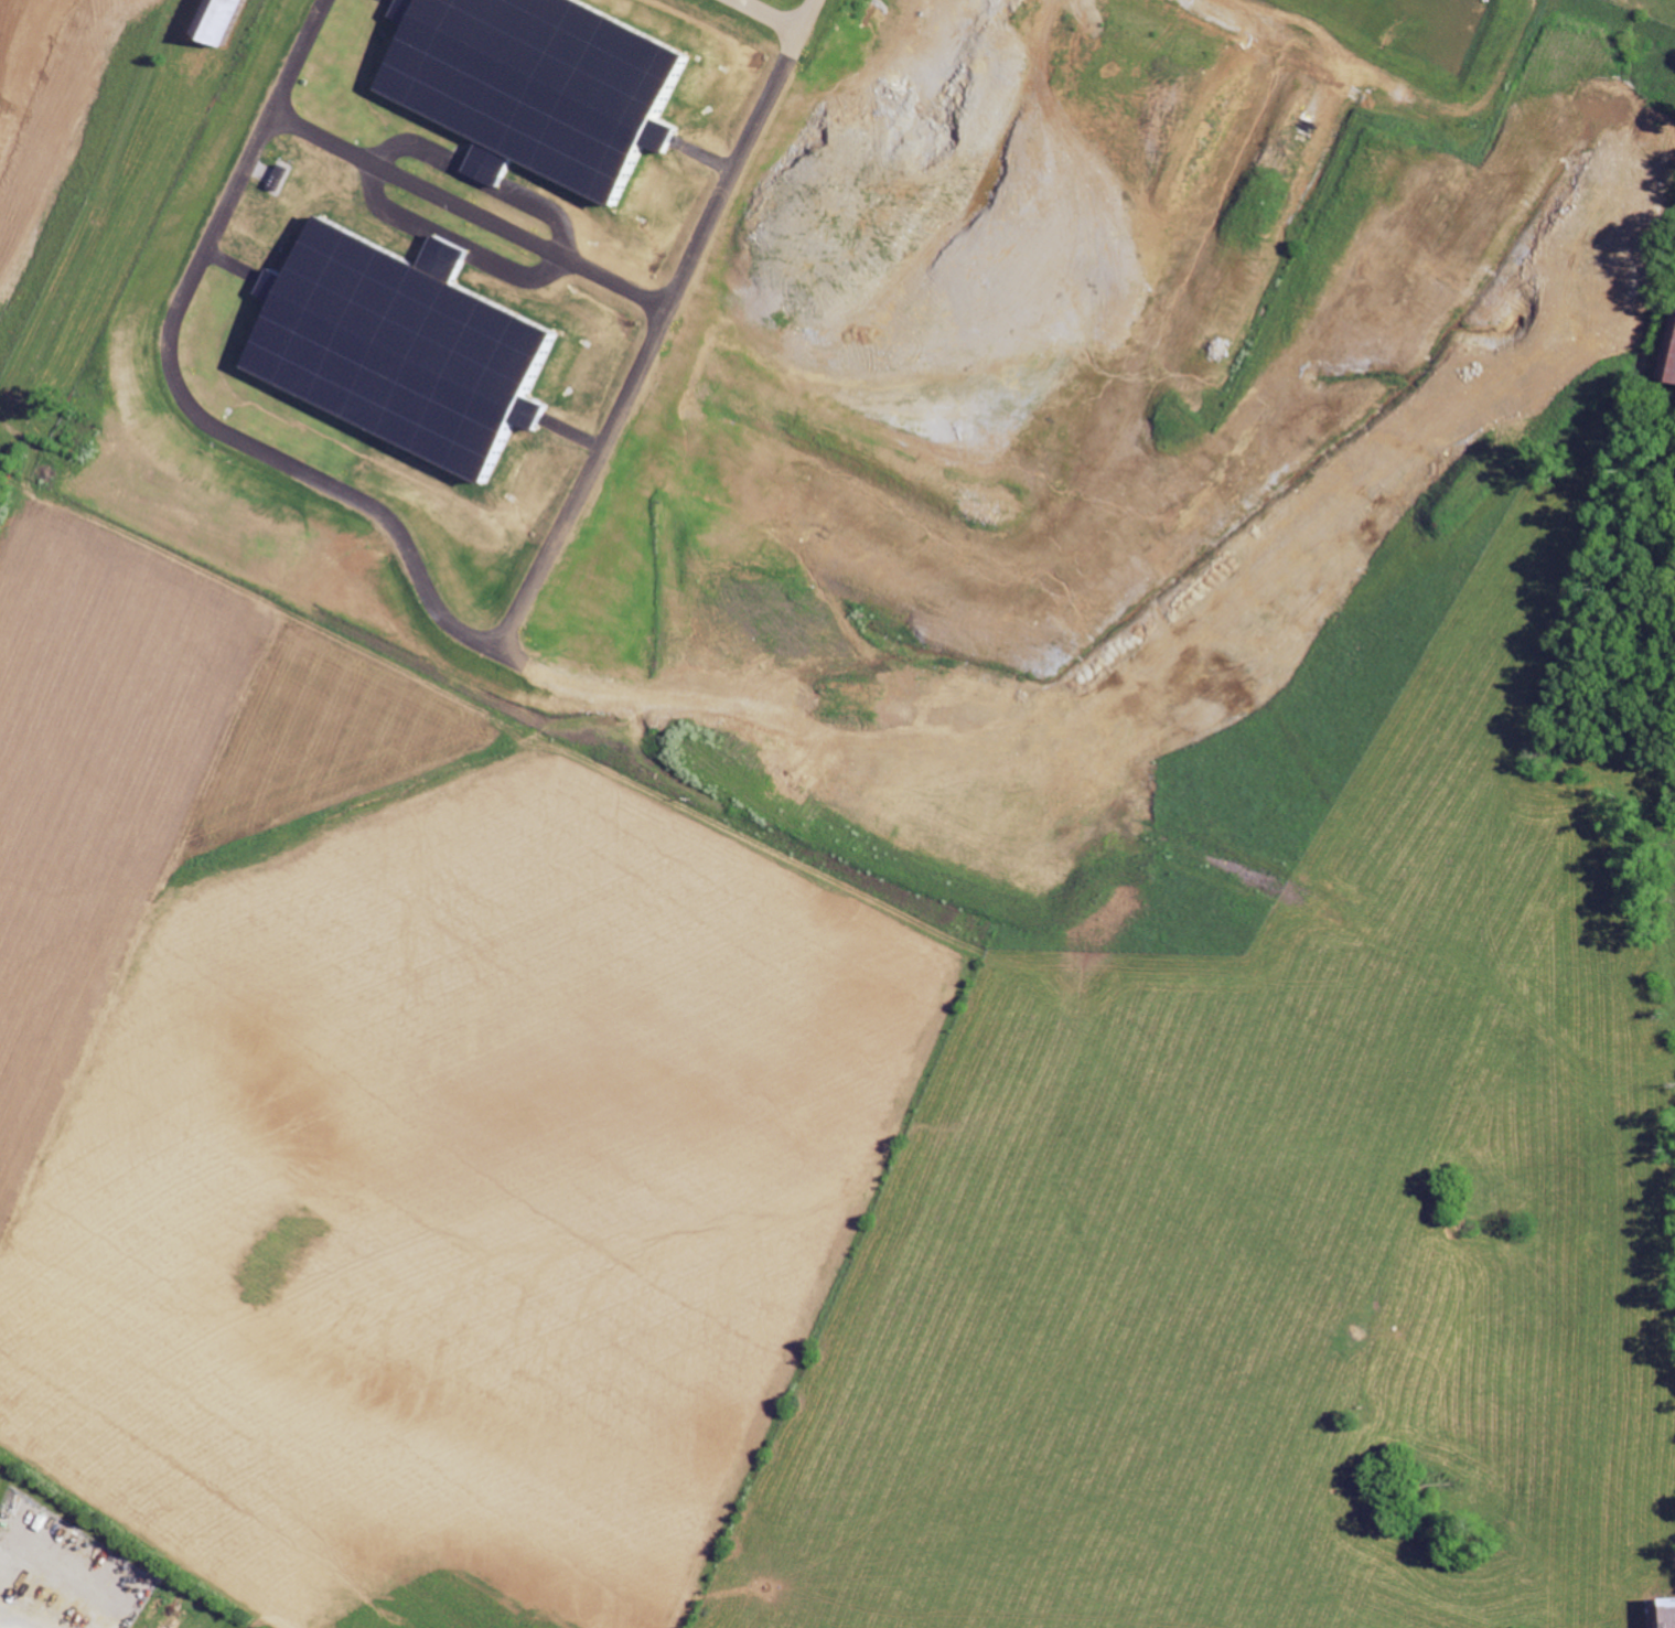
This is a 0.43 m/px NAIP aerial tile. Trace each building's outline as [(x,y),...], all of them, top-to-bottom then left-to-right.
[(247,0),(221,0),(207,34),(236,46),(251,13),(243,10),(247,0)] [(376,93),(618,206),(688,60),(562,0),(420,0),(376,93)] [(308,221),(238,368),(480,483),(549,335),(308,221)] [(1664,377),(1674,380),(1674,334),(1664,377)] [(1656,1602),(1658,1623),(1659,1623),(1659,1627),(1674,1627),(1674,1600),(1656,1602)]
